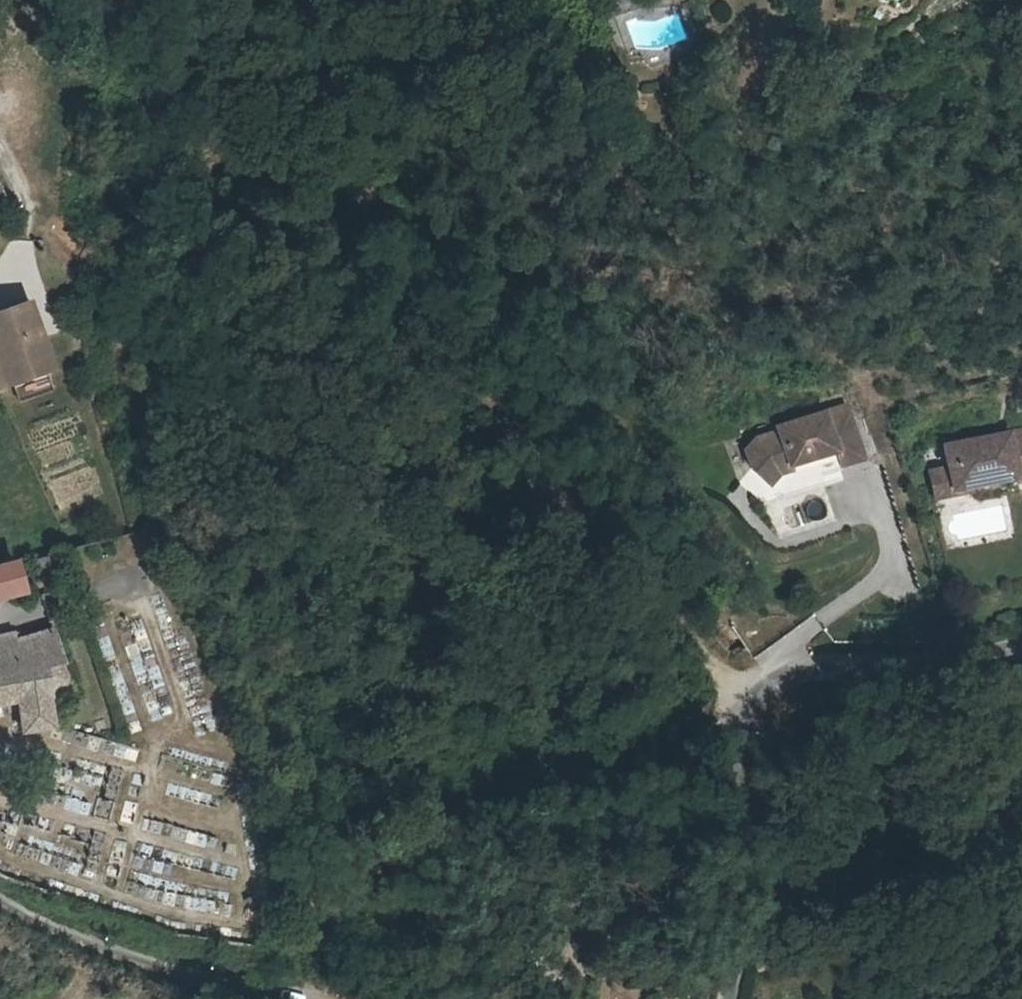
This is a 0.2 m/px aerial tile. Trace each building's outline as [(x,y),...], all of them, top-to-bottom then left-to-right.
[(0,309),(0,353),(8,374),(50,359),(26,300),(0,309)] [(10,378),(51,362),(50,359),(8,374),(10,378)] [(860,439),(848,401),(778,422),(779,425),(757,431),(746,444),(751,461),(786,494),(827,482),(824,472),(843,467),(842,463),(864,455),(860,439)] [(1021,428),(962,439),(973,483),(1014,475),(1012,467),(1021,465),(1021,431),(1021,428)] [(973,483),(962,439),(945,442),(941,443),(945,467),(949,488),(973,483)] [(1012,467),(1014,475),(1014,480),(1021,478),(1021,465),(1012,467)] [(931,496),(950,493),(949,488),(945,467),(926,470),(931,496)] [(23,593),(16,564),(0,568),(0,598),(23,593)] [(17,701),(21,730),(51,724),(47,699),(51,699),(53,698),(53,697),(52,692),(54,692),(56,691),(58,691),(60,687),(61,684),(61,681),(60,677),(60,675),(58,671),(50,631),(14,638),(18,662),(0,666),(0,704),(17,701)] [(14,638),(13,633),(0,636),(0,666),(18,662),(14,638)]
